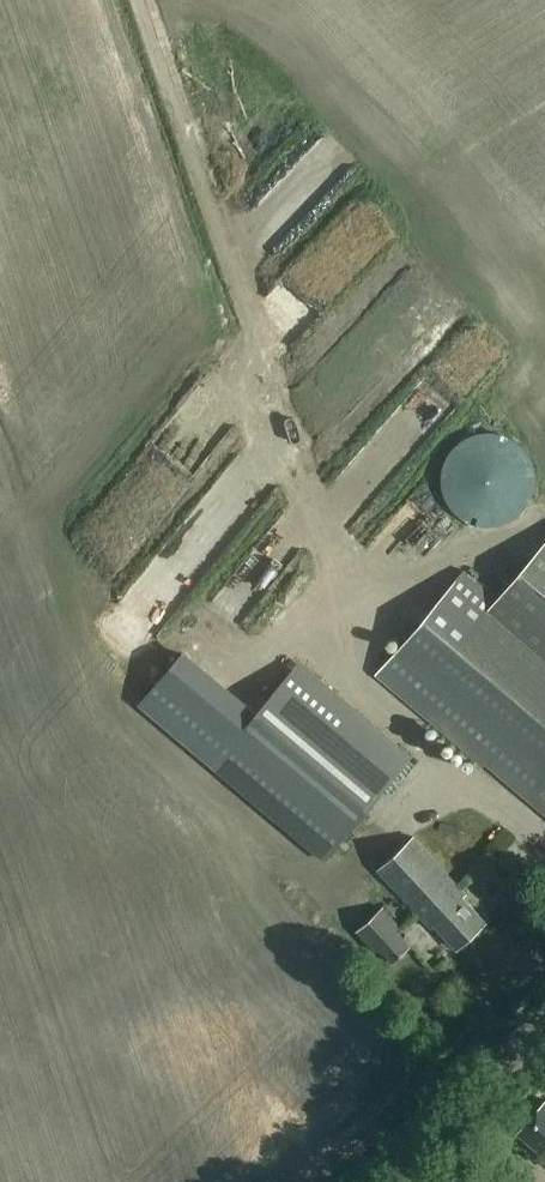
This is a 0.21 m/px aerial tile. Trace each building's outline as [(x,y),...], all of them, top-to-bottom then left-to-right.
[(471,524),(486,527),(500,526),(514,520),(525,511),(533,498),(537,483),(535,469),(530,455),(520,444),(507,436),(493,432),(478,434),(464,439),(453,449),(445,462),(442,476),(443,491),(449,505),(458,516),(471,524)] [(495,602),(461,573),(376,674),(544,814),(544,544),(495,602)] [(140,704),(325,861),(414,756),(301,659),(257,710),(186,649),(140,704)] [(431,925),(454,949),(484,922),(461,898),(463,895),(411,839),(376,871),(428,927),(431,925)] [(380,951),(393,965),(413,946),(400,933),(404,929),(383,907),(356,932),(376,955),(380,951)] [(518,1132),(540,1153),(535,1159),(544,1167),(544,1103),(518,1132)]
